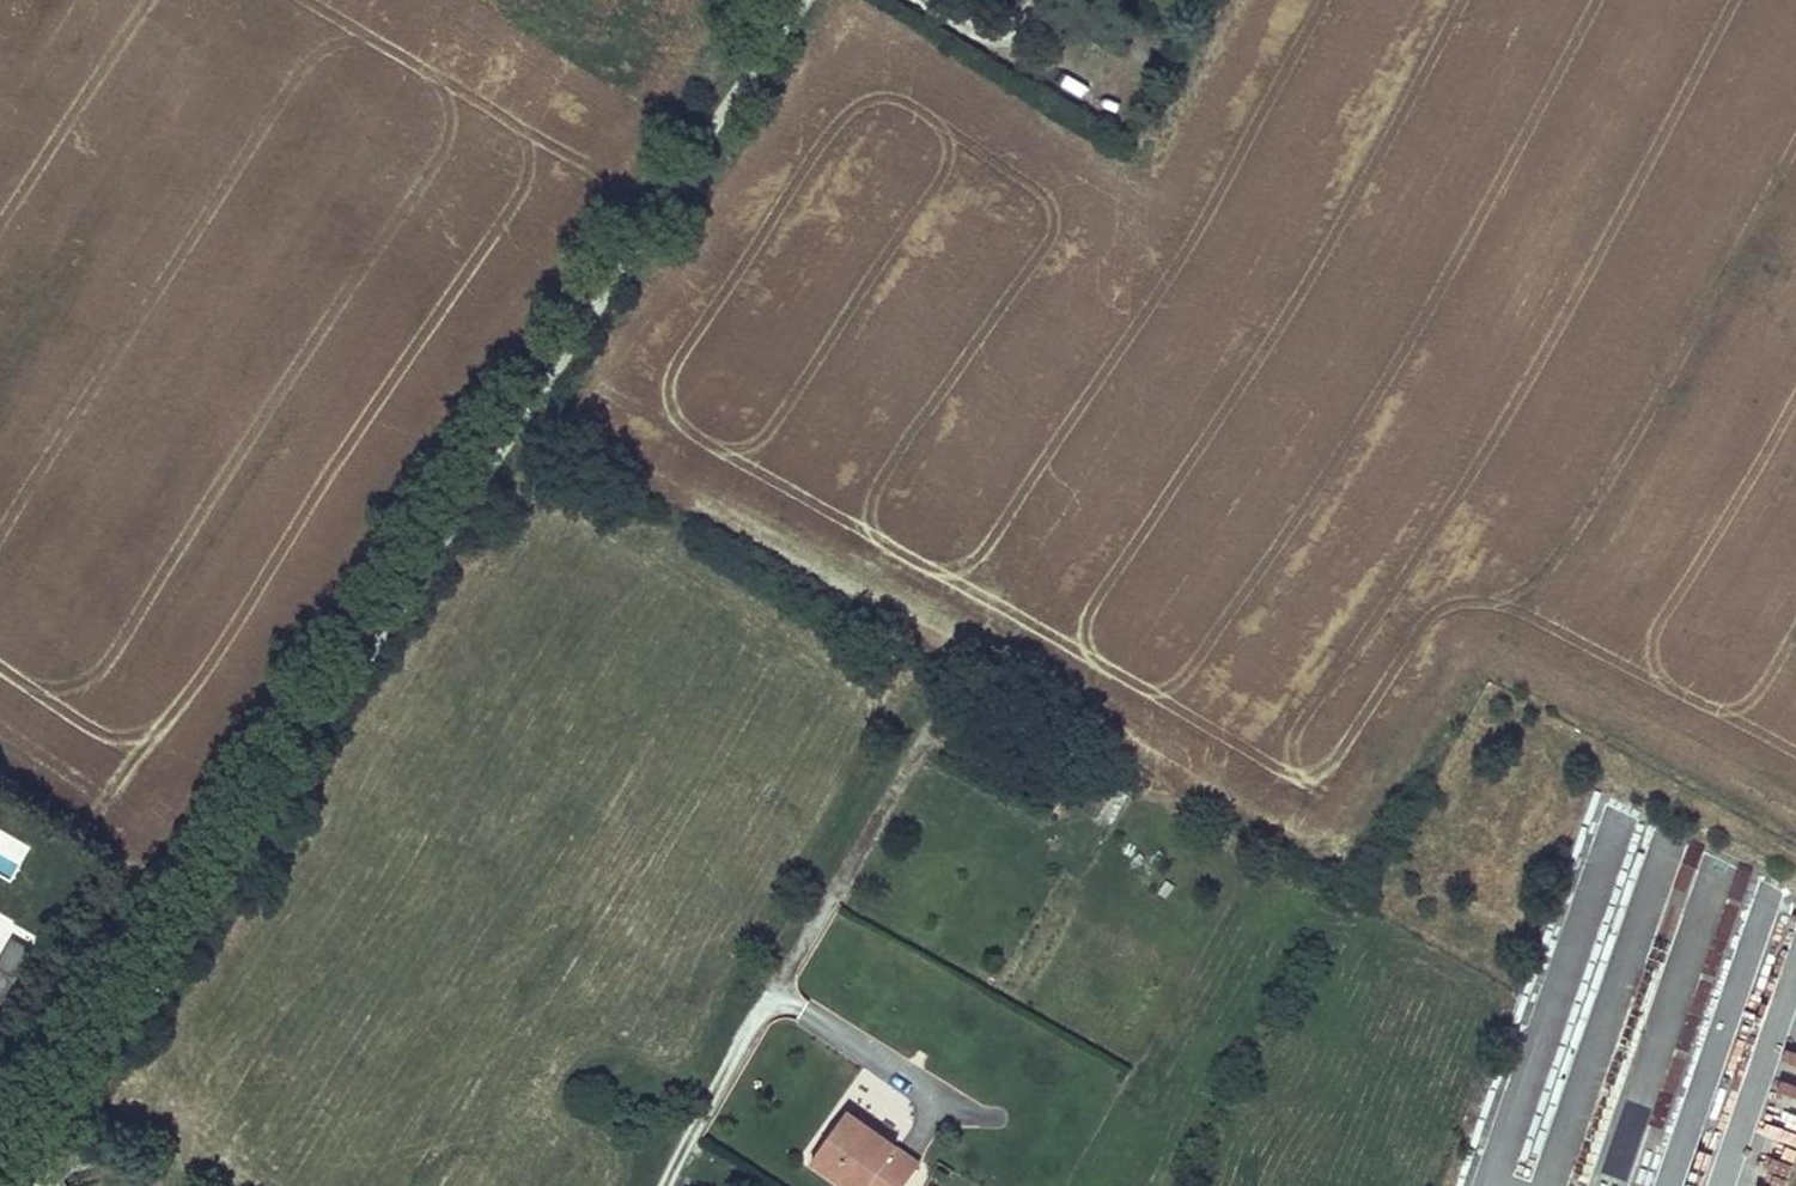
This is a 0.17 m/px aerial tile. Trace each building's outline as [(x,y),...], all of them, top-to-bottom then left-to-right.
[(15,978),(0,970),(0,1004),(15,978)] [(1779,1113),(1795,1119),(1795,1087),(1789,1085),(1779,1113)] [(847,1115),(811,1162),(843,1185),(904,1185),(917,1168),(847,1115)] [(1755,1159),(1790,1174),(1795,1160),(1795,1137),(1769,1125),(1755,1159)]
